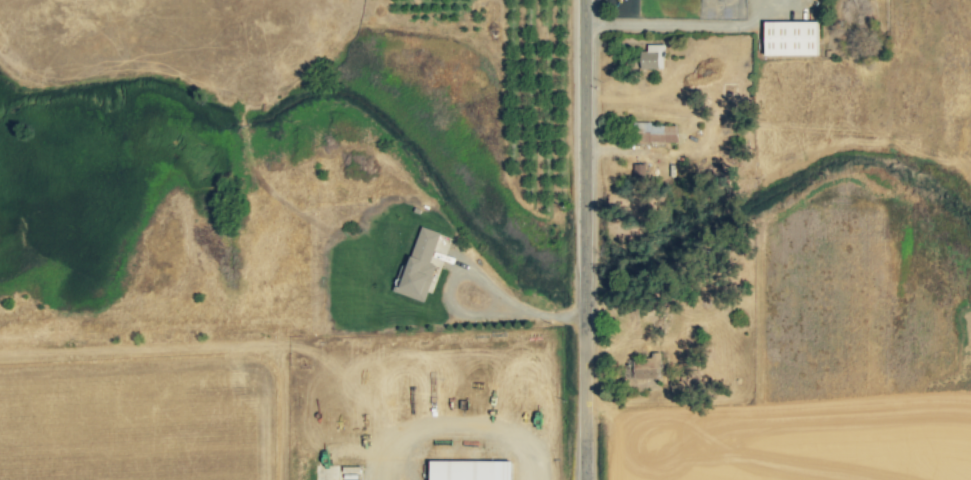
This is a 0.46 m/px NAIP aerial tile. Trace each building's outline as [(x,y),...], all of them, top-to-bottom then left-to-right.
[(764,55),(817,54),(817,21),(764,21),(764,55)] [(641,51),(640,68),(663,69),(664,45),(647,44),(646,51),(641,51)] [(634,124),(635,142),(677,141),(677,123),(634,124)] [(634,179),(645,178),(645,163),(634,164),(634,179)] [(439,233),(420,227),(407,266),(401,264),(393,291),(424,301),(436,266),(429,264),(439,233)] [(661,353),(651,352),(650,360),(634,359),(634,378),(660,379),(661,353)] [(513,461),(430,460),(430,479),(512,479),(513,461)]
